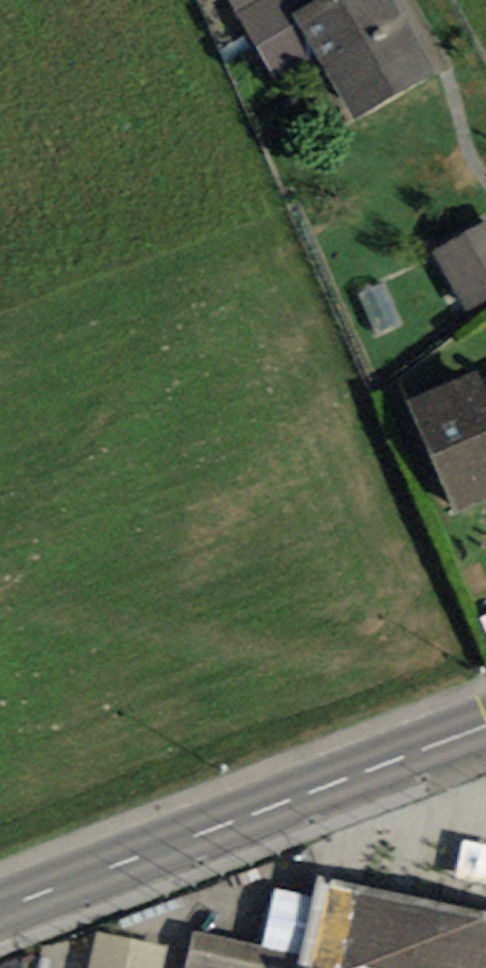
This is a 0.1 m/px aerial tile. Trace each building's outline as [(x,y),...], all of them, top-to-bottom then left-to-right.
[(257,47),(300,23),(295,13),(313,3),(311,0),(231,0),(257,47)] [(396,0),(319,0),(313,3),(295,13),(300,23),(323,62),(357,120),(439,73),(396,0)] [(279,84),(323,62),(300,23),(257,47),(279,84)] [(432,251),(466,312),(485,300),(485,222),(432,251)] [(477,370),(405,401),(452,512),(485,498),(485,391),(477,370)] [(318,876),(314,896),(302,954),(299,967),(485,967),(485,913),(318,876)] [(302,954),(314,896),(275,890),(262,946),(302,954)] [(192,951),(98,932),(90,967),(188,967),(192,951)] [(302,954),(262,946),(194,932),(192,951),(188,967),(299,967),(302,954)]
